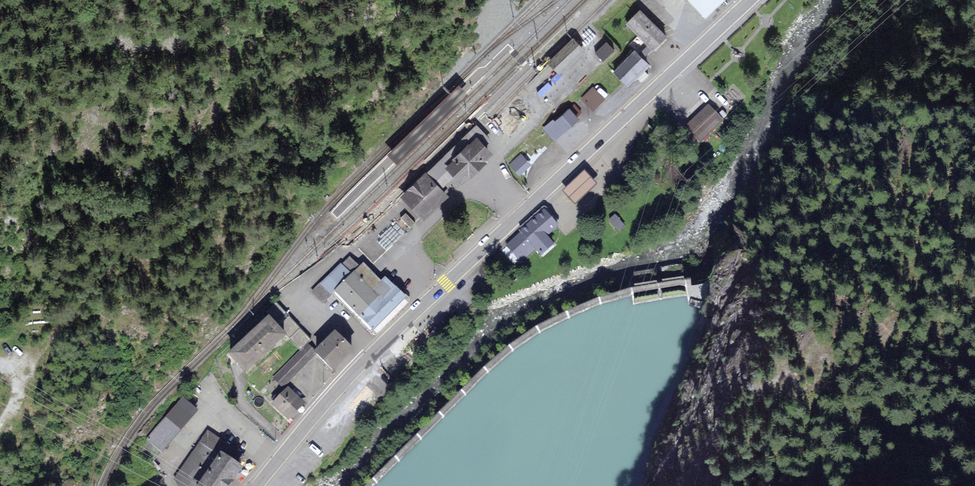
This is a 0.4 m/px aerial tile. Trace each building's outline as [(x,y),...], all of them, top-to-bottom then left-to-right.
[(706,16),(723,0),(690,0),(706,16)] [(610,73),(623,85),(668,37),(640,10),(626,25),(639,37),(642,40),(610,73)] [(615,49),(607,41),(596,52),(604,60),(615,49)] [(592,109),(603,99),(593,89),(583,99),(592,109)] [(546,129),(554,138),(582,113),(574,104),(546,129)] [(723,120),(707,106),(685,129),(700,144),(723,120)] [(433,184),(439,191),(456,174),(449,167),(476,140),(481,145),(488,139),(476,127),(406,196),(413,204),(433,184)] [(456,174),(463,181),(490,154),(481,145),(476,140),(449,167),(456,174)] [(519,173),(529,165),(520,156),(511,164),(519,173)] [(585,173),(564,193),(575,206),(598,186),(585,173)] [(433,184),(413,204),(425,216),(445,197),(439,191),(433,184)] [(521,233),(506,246),(520,263),(534,251),(541,258),(555,246),(547,236),(559,226),(543,208),(518,230),(521,233)] [(382,284),(364,265),(360,268),(350,257),(343,264),(321,284),(313,291),(323,301),(331,294),(334,290),(341,298),(358,316),(373,331),(405,301),(386,280),(382,284)] [(269,317),(231,352),(245,368),(284,333),(269,317)] [(309,344),(323,357),(342,338),(328,324),(309,344)] [(274,377),(282,385),(315,354),(307,346),(302,351),(301,350),(274,377)] [(274,403),(287,417),(303,401),(290,388),(274,403)] [(195,411),(183,400),(149,439),(161,449),(195,411)] [(241,465),(237,463),(242,455),(207,431),(176,477),(190,485),(227,485),(230,482),(241,465)]
